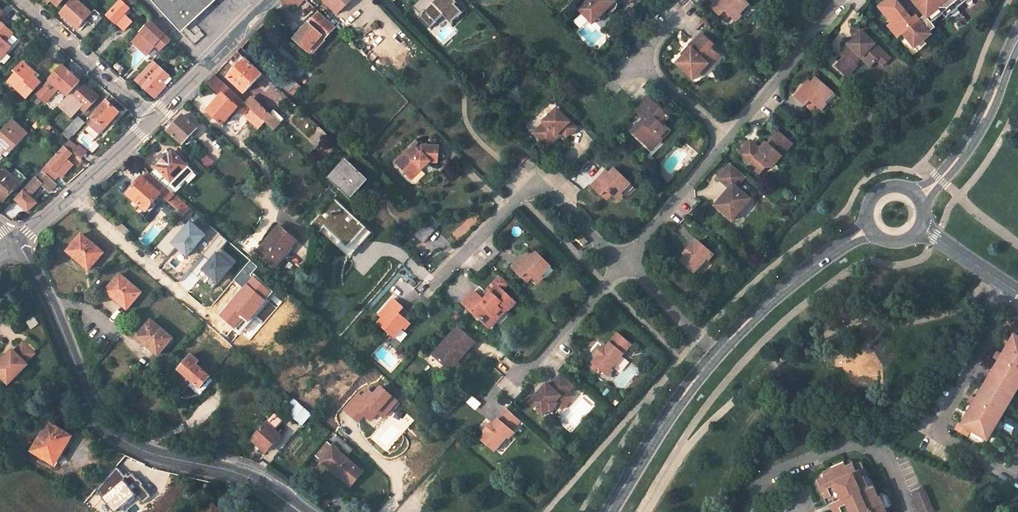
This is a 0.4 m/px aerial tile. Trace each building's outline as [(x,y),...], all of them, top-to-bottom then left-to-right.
[(77,0),(74,0),(62,13),(77,27),(91,12),(77,0)] [(108,14),(123,29),(132,20),(124,13),(129,8),(127,6),(133,0),(121,0),(108,14)] [(179,28),(209,0),(153,0),(179,28)] [(298,7),(303,0),(284,0),(281,3),(288,8),(293,2),(298,7)] [(352,0),(320,0),(335,16),(352,0)] [(411,7),(418,14),(416,16),(428,29),(441,16),(450,24),(461,13),(453,5),(455,3),(452,0),(418,0),(411,7)] [(578,8),(592,22),(603,11),(606,14),(610,13),(616,7),(617,3),(615,1),(615,0),(586,0),(578,8)] [(707,8),(718,19),(724,13),(729,17),(734,21),(739,16),(737,14),(747,3),(743,0),(715,0),(707,8)] [(890,0),(879,8),(893,25),(903,37),(905,36),(917,25),(913,21),(901,8),(898,10),(890,0)] [(890,0),(898,10),(901,8),(895,0),(890,0)] [(927,16),(933,24),(948,11),(962,0),(913,0),(927,16)] [(948,11),(951,15),(969,0),(962,0),(948,11)] [(739,16),(749,5),(747,3),(737,14),(739,16)] [(333,29),(318,13),(293,38),(310,55),(323,42),(321,41),(333,29)] [(724,13),(718,19),(723,23),(729,17),(724,13)] [(145,23),(151,17),(149,15),(142,21),(145,23)] [(917,25),(905,36),(917,49),(925,42),(932,36),(931,34),(937,28),(933,24),(927,16),(920,21),(917,25)] [(146,53),(157,40),(163,46),(170,40),(158,28),(159,26),(152,18),(132,40),(146,53)] [(10,46),(3,41),(11,32),(0,23),(0,58),(10,46)] [(903,37),(893,25),(889,28),(900,40),(903,37)] [(884,54),(861,32),(854,40),(856,41),(853,44),(851,43),(842,53),(846,57),(837,67),(847,78),(857,67),(856,65),(862,59),(866,55),(875,64),(877,62),(884,54)] [(691,49),(684,57),(677,65),(694,81),(701,73),(708,65),(714,66),(722,57),(711,47),(714,44),(701,33),(689,47),(691,49)] [(925,42),(917,49),(920,53),(929,45),(925,42)] [(689,47),(681,55),(684,57),(691,49),(689,47)] [(884,54),(877,62),(883,68),(891,60),(884,54)] [(866,55),(862,59),(872,68),(875,64),(866,55)] [(229,77),(244,92),(261,74),(243,57),(237,63),(238,65),(233,70),(235,71),(229,77)] [(164,82),(170,76),(154,60),(136,78),(155,96),(166,85),(164,82)] [(36,93),(44,100),(54,89),(51,86),(54,82),(64,91),(76,77),(64,65),(52,78),(51,77),(36,93)] [(708,65),(701,73),(704,76),(714,66),(708,65)] [(34,76),(28,81),(18,72),(9,81),(27,96),(40,82),(34,76)] [(245,114),(245,113),(251,107),(215,73),(206,81),(220,95),(207,109),(223,122),(237,107),(245,114)] [(294,87),(284,77),(279,82),(289,92),(294,87)] [(813,84),(809,89),(805,86),(796,98),(806,106),(811,101),(817,106),(822,111),(828,104),(825,102),(832,94),(833,92),(818,79),(813,84)] [(266,82),(274,89),(276,87),(269,80),(266,82)] [(72,116),(82,104),(87,108),(96,98),(88,91),(91,88),(85,83),(83,86),(79,83),(58,105),(72,116)] [(100,94),(92,87),(91,88),(88,91),(96,98),(100,94)] [(832,94),(825,102),(828,104),(836,94),(834,92),(832,94)] [(296,106),(286,96),(282,100),(292,110),(296,106)] [(108,101),(107,101),(88,121),(100,133),(118,112),(112,106),(114,102),(111,98),(108,101)] [(258,113),(266,120),(275,129),(285,119),(274,109),(270,113),(253,98),(251,98),(247,102),(258,113)] [(657,128),(654,125),(663,115),(645,98),(637,106),(633,111),(643,121),(630,133),(646,148),(653,141),(656,143),(664,135),(657,128)] [(817,106),(811,101),(806,106),(812,111),(817,106)] [(251,107),(245,113),(252,120),(258,113),(251,107)] [(574,130),(556,110),(543,123),(543,124),(533,134),(546,147),(557,137),(555,136),(560,131),(566,137),(574,130)] [(252,120),(260,126),(266,120),(258,113),(252,120)] [(182,114),(167,130),(183,143),(188,138),(195,145),(206,133),(199,126),(197,128),(182,114)] [(657,128),(667,119),(663,115),(654,125),(657,128)] [(69,139),(70,137),(84,122),(78,116),(63,134),(69,139)] [(8,147),(11,150),(28,133),(13,119),(0,133),(0,150),(3,153),(8,147)] [(41,137),(48,128),(44,125),(37,133),(41,137)] [(316,125),(307,135),(318,144),(327,134),(316,125)] [(738,157),(760,176),(766,169),(768,171),(774,170),(793,147),(779,134),(768,147),(761,156),(748,146),(738,157)] [(653,141),(646,148),(650,153),(666,137),(664,135),(656,143),(653,141)] [(69,139),(65,143),(75,152),(80,146),(70,137),(69,139)] [(748,146),(761,156),(768,147),(766,145),(760,152),(751,143),(748,146)] [(80,146),(75,152),(82,158),(88,152),(81,145),(80,146)] [(418,150),(414,146),(396,164),(408,176),(418,167),(421,170),(429,162),(437,163),(438,147),(421,146),(418,150)] [(62,180),(73,168),(66,161),(72,155),(64,147),(48,164),(47,163),(41,169),(42,170),(55,182),(59,177),(62,180)] [(191,169),(173,150),(149,173),(171,192),(185,179),(182,176),(191,169)] [(346,159),(328,178),(348,196),(366,178),(346,159)] [(752,202),(738,189),(746,179),(731,166),(719,181),(730,190),(715,208),(733,224),(752,202)] [(19,181),(3,167),(0,170),(0,198),(2,199),(19,181)] [(421,170),(418,167),(408,176),(411,180),(421,170)] [(55,182),(42,170),(25,189),(31,195),(40,184),(48,191),(51,191),(58,185),(55,182)] [(171,192),(149,173),(147,171),(127,194),(146,210),(159,194),(183,214),(189,206),(171,192)] [(606,195),(611,200),(616,204),(622,198),(619,196),(628,187),(613,172),(608,177),(604,181),(601,178),(590,190),(601,201),(606,195)] [(628,187),(619,196),(622,198),(631,189),(628,187)] [(31,195),(25,189),(16,199),(29,210),(38,201),(31,195)] [(601,201),(606,206),(611,200),(606,195),(601,201)] [(333,196),(309,222),(319,231),(320,230),(347,255),(370,230),(333,196)] [(430,217),(426,221),(436,230),(440,226),(430,217)] [(187,225),(179,218),(155,246),(167,256),(176,246),(187,255),(205,234),(190,221),(187,225)] [(436,230),(427,222),(415,235),(424,243),(436,230)] [(119,223),(116,227),(125,235),(128,231),(119,223)] [(285,254),(297,241),(279,225),(257,250),(272,264),(283,252),(285,254)] [(229,241),(221,234),(204,254),(211,260),(204,269),(206,270),(204,273),(202,271),(198,276),(213,289),(237,261),(222,248),(229,241)] [(82,235),(68,250),(75,256),(74,257),(89,270),(104,253),(82,235)] [(575,239),(569,245),(579,254),(585,249),(575,239)] [(696,278),(715,256),(701,245),(696,251),(693,248),(689,254),(691,256),(687,261),(682,266),(696,278)] [(540,275),(550,265),(536,251),(530,257),(526,261),(524,259),(513,269),(523,279),(524,279),(528,284),(533,279),(537,283),(543,278),(540,275)] [(543,278),(552,268),(550,265),(540,275),(543,278)] [(119,273),(104,291),(119,303),(121,301),(127,307),(141,292),(119,273)] [(271,292),(252,278),(219,315),(234,329),(243,318),(248,322),(271,292)] [(501,278),(494,285),(485,294),(489,297),(484,302),(475,293),(463,305),(473,315),(475,313),(481,318),(481,323),(489,331),(494,325),(496,319),(502,313),(506,313),(508,313),(514,306),(501,293),(509,285),(501,278)] [(386,312),(381,317),(377,321),(392,335),(401,325),(404,327),(409,321),(404,317),(399,312),(400,312),(404,307),(392,297),(383,309),(386,312)] [(399,312),(404,317),(405,316),(409,312),(404,307),(400,312),(399,312)] [(475,313),(473,315),(481,323),(481,318),(475,313)] [(494,325),(506,313),(502,313),(496,319),(494,325)] [(144,340),(142,342),(157,354),(172,338),(150,320),(137,335),(144,340)] [(477,339),(459,324),(434,353),(449,365),(462,349),(466,352),(477,339)] [(395,337),(404,327),(401,325),(392,335),(395,337)] [(988,440),(1017,390),(1017,328),(1017,327),(1013,335),(1015,336),(1004,355),(999,352),(995,359),(1000,361),(978,399),(973,396),(969,402),(974,405),(963,424),(961,422),(956,430),(968,437),(972,430),(988,440)] [(207,334),(220,346),(225,340),(212,328),(207,334)] [(605,346),(601,350),(598,348),(594,352),(597,355),(591,361),(606,373),(631,344),(617,332),(605,346)] [(0,360),(0,377),(7,384),(27,364),(25,362),(34,353),(22,341),(13,351),(11,349),(0,360)] [(462,349),(449,365),(452,368),(466,352),(462,349)] [(210,374),(189,356),(179,368),(200,387),(210,374)] [(560,376),(552,384),(570,401),(573,397),(567,392),(571,386),(560,376)] [(570,401),(552,384),(550,388),(546,385),(529,404),(543,417),(548,411),(550,412),(556,405),(561,399),(567,404),(570,401)] [(380,385),(373,392),(368,387),(361,395),(357,392),(342,409),(358,423),(364,417),(370,422),(378,413),(384,418),(399,401),(380,385)] [(561,399),(556,405),(562,411),(567,404),(561,399)] [(295,420),(306,407),(299,402),(289,414),(295,420)] [(313,414),(306,407),(295,420),(303,426),(313,414)] [(507,410),(501,416),(496,421),(494,419),(489,424),(492,426),(488,431),(483,437),(498,449),(516,428),(521,422),(507,410)] [(274,415),(267,424),(274,429),(281,421),(274,415)] [(266,422),(251,439),(267,453),(282,436),(274,429),(267,424),(266,422)] [(49,423),(32,450),(52,462),(69,435),(49,423)] [(328,438),(348,455),(354,449),(334,432),(328,438)] [(315,454),(323,460),(337,473),(335,475),(343,483),(350,486),(363,471),(327,441),(315,454)] [(866,485),(863,486),(852,460),(845,462),(843,459),(812,472),(813,475),(806,478),(814,496),(812,497),(815,503),(820,501),(825,511),(877,511),(866,485)] [(136,492),(123,477),(102,495),(115,510),(136,492)] [(910,499),(916,511),(932,511),(924,493),(910,499)] [(212,503),(203,511),(221,511),(212,503)]
